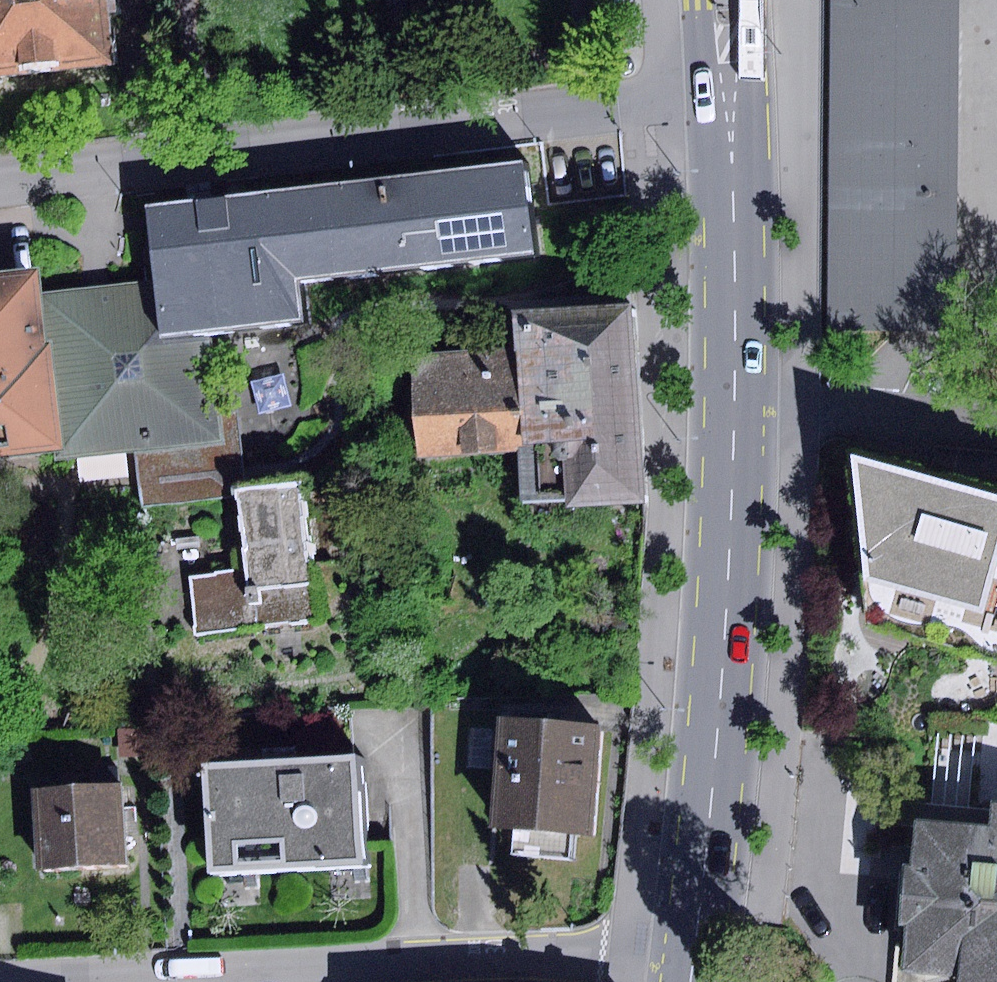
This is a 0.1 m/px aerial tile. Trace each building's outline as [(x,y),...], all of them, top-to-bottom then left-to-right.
[(112,63),(106,0),(0,0),(0,73),(112,63)] [(955,0),(824,0),(822,330),(952,332),(955,0)] [(146,208),(153,281),(159,339),(205,334),(301,318),(296,279),(533,250),(522,161),(146,208)] [(41,293),(38,267),(0,271),(0,453),(67,446),(68,450),(138,442),(141,471),(145,507),(226,499),(225,490),(235,464),(242,464),(237,412),(214,415),(205,334),(159,339),(153,281),(94,287),(41,293)] [(640,500),(630,303),(512,310),(514,350),(412,355),(418,456),(517,451),(520,506),(640,500)] [(850,456),(866,623),(996,660),(996,492),(850,456)] [(298,479),(235,489),(243,572),(189,578),(194,634),(311,622),(298,479)] [(601,729),(498,717),(486,825),(514,828),(511,853),(568,859),(571,834),(588,836),(601,729)] [(143,728),(118,729),(118,756),(144,755),(143,728)] [(202,761),(209,871),(363,862),(356,752),(202,761)] [(121,785),(34,790),(39,871),(126,866),(121,785)] [(912,820),(899,973),(955,977),(955,981),(996,981),(996,802),(990,801),(988,827),(912,820)]
